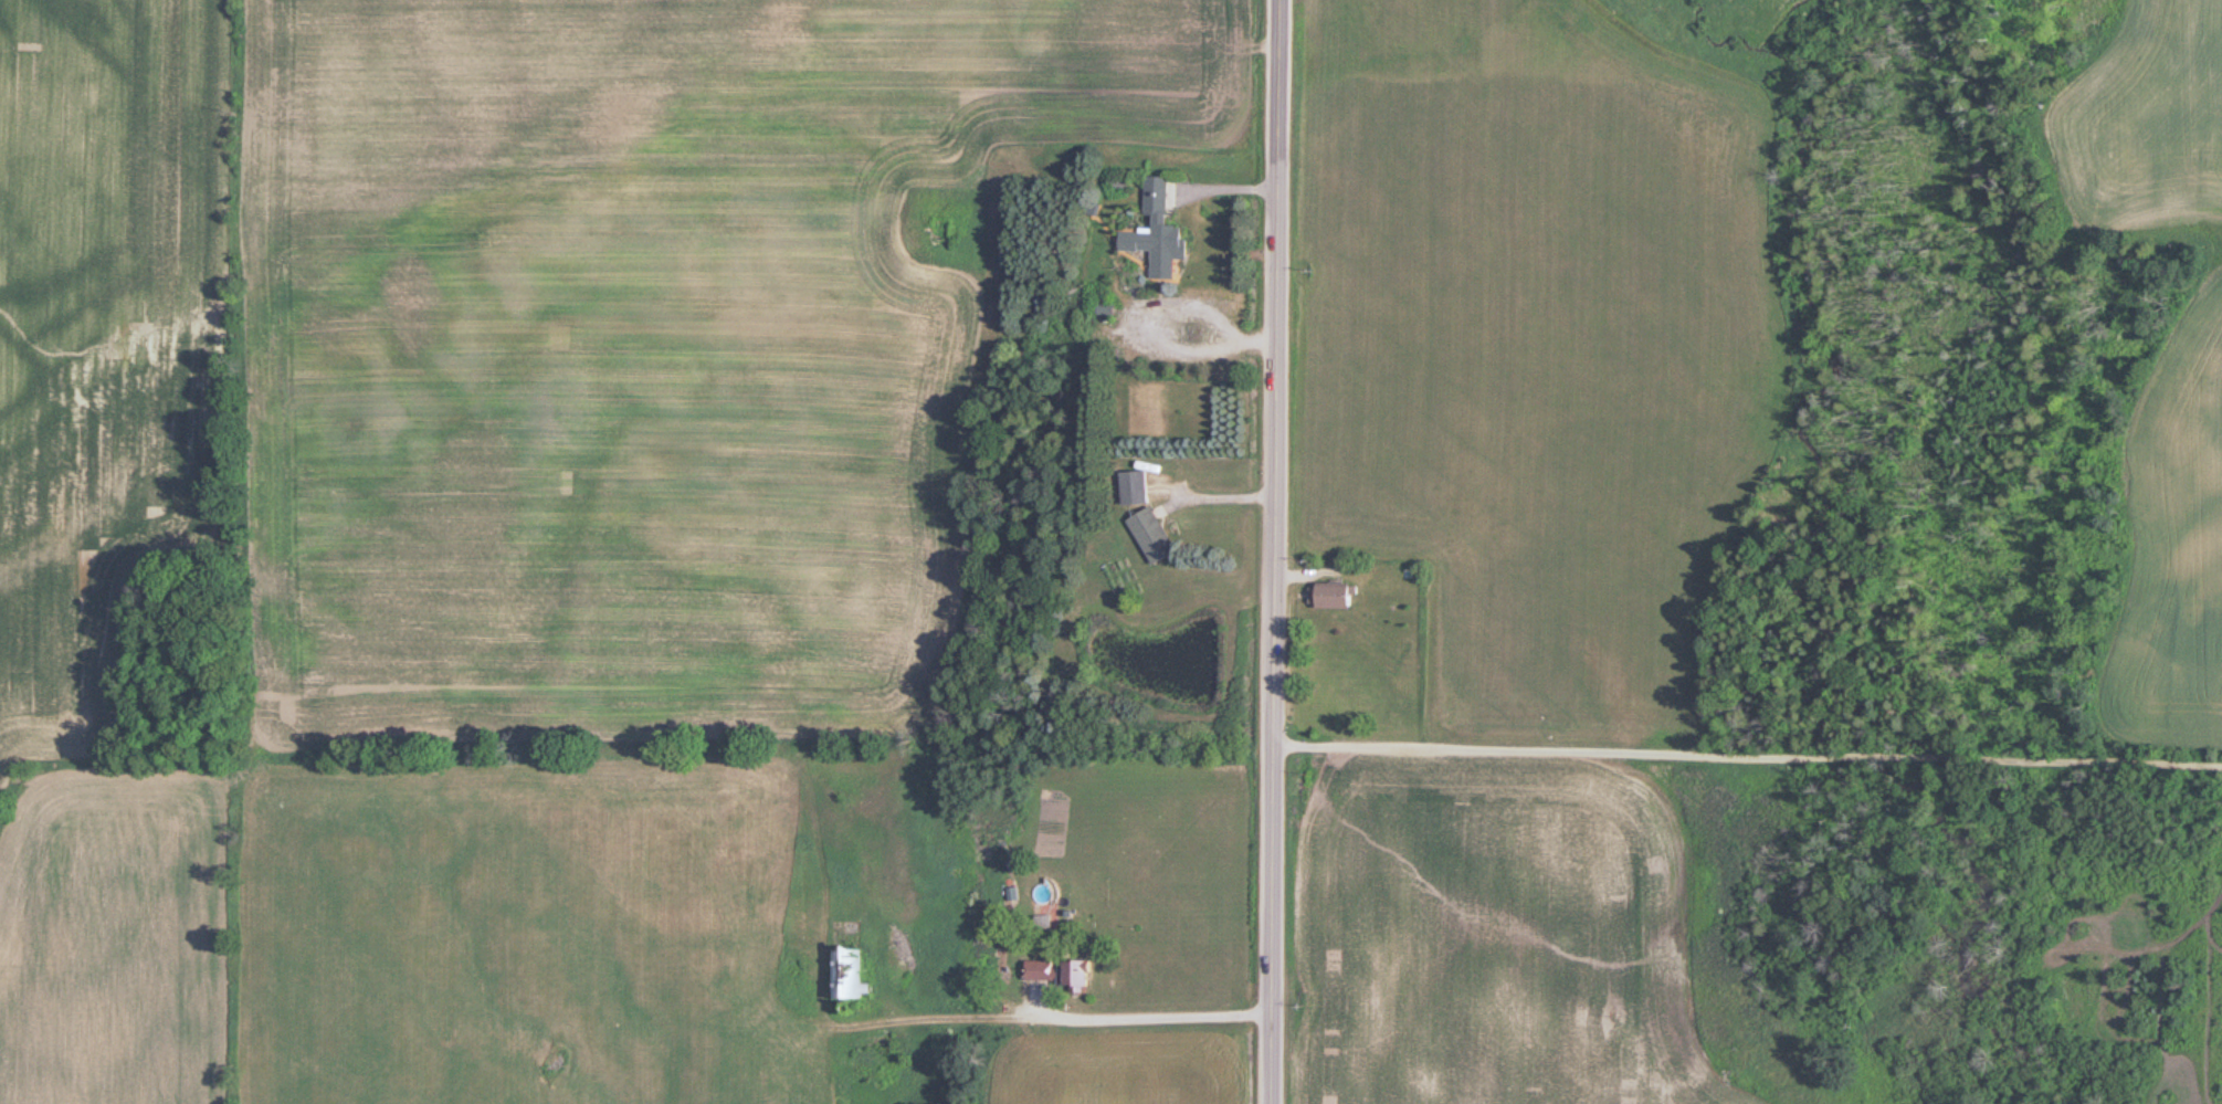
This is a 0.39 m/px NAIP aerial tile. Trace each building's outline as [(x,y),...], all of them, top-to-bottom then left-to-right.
[(1176,176),(1152,176),(1151,211),(1159,211),(1159,233),(1126,232),(1126,251),(1158,252),(1158,278),(1181,279),(1181,258),(1194,259),(1195,238),(1190,238),(1190,225),(1175,225),(1176,176)] [(1153,471),(1127,471),(1127,504),(1153,504),(1153,471)] [(1156,566),(1182,553),(1159,506),(1133,519),(1156,566)] [(1360,585),(1324,584),(1323,608),(1360,609),(1360,585)] [(835,948),(837,999),(872,998),(871,947),(835,948)] [(1075,960),(1075,987),(1098,987),(1098,960),(1075,960)] [(1031,981),(1063,981),(1063,961),(1031,961),(1031,981)]
